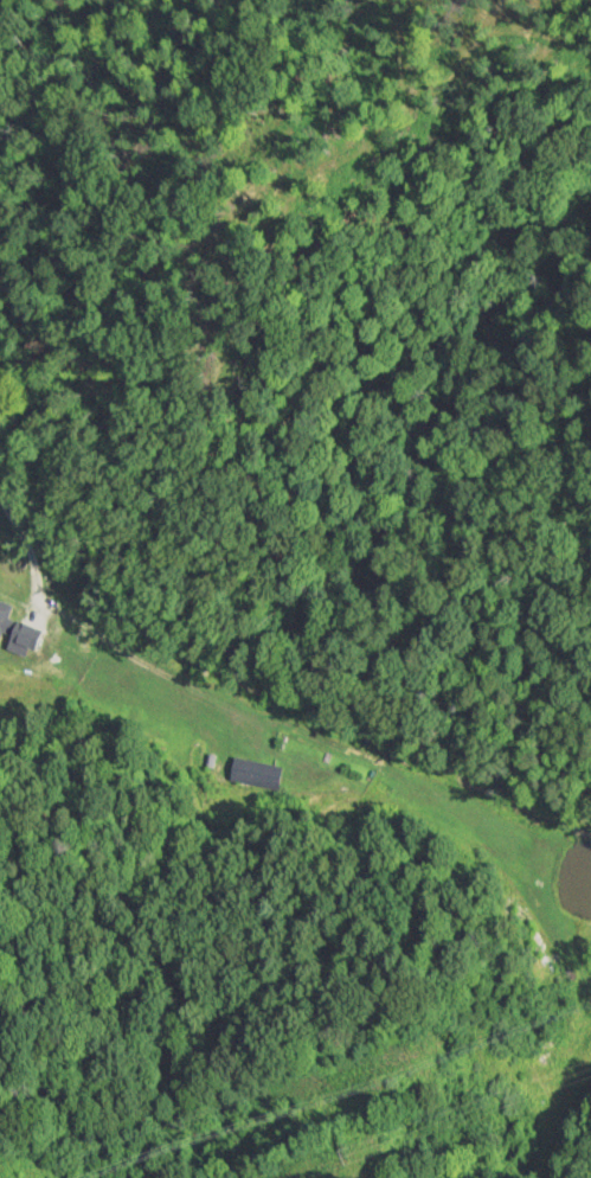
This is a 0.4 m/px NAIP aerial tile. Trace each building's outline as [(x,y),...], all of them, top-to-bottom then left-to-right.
[(5,652),(22,658),(30,634),(15,629),(18,619),(0,613),(0,656),(3,657),(5,652)]
